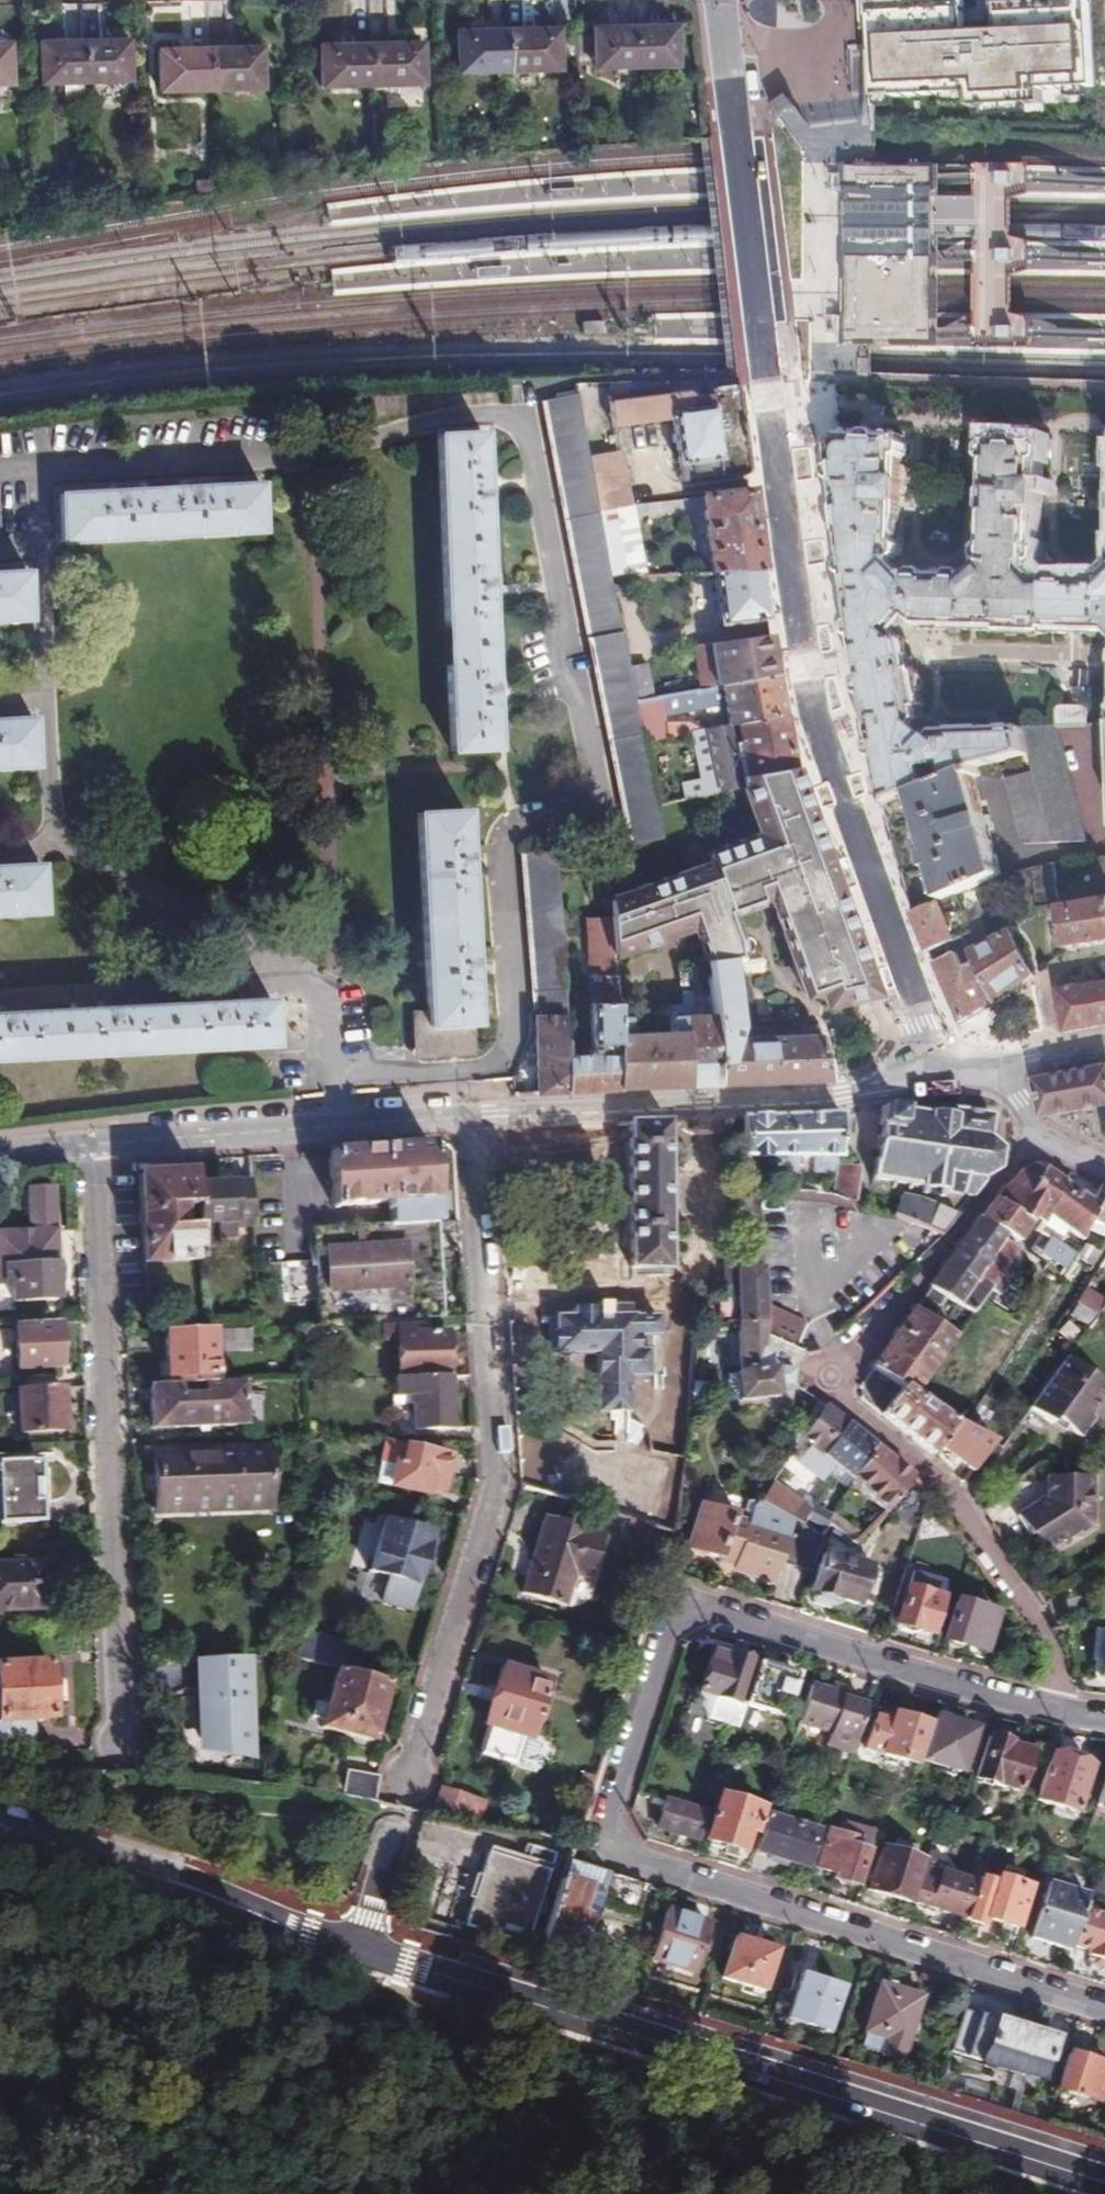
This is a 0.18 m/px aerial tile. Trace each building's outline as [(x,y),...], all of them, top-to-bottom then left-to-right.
[(1095,87),(1092,0),(884,0),(886,95),(1095,87)] [(631,24),(632,65),(673,64),(671,23),(631,24)] [(590,66),(632,65),(631,24),(588,24),(590,66)] [(503,27),(504,69),(552,68),(552,46),(559,46),(559,38),(553,38),(552,26),(503,27)] [(452,71),(504,69),(503,27),(451,28),(452,71)] [(82,40),(83,80),(128,79),(127,39),(82,40)] [(39,81),(83,80),(82,40),(39,41),(39,81)] [(9,81),(8,41),(0,41),(0,81),(9,81)] [(366,42),(367,82),(416,81),(415,41),(366,42)] [(317,83),(367,82),(366,42),(315,43),(317,83)] [(209,47),(209,86),(259,86),(259,46),(209,47)] [(158,87),(209,86),(209,47),(156,48),(158,87)] [(938,239),(938,218),(938,197),(938,194),(939,163),(885,162),(874,162),(843,161),(843,192),(842,222),(841,251),(841,276),(840,299),(840,326),(840,345),(868,345),(935,347),(936,305),(937,253),(938,239)] [(1001,177),(1001,183),(1014,183),(1014,177),(1014,171),(1001,171),(1001,177)] [(191,176),(192,190),(211,186),(211,174),(191,176)] [(523,189),(504,189),(504,199),(523,199),(523,189)] [(1000,255),(1000,261),(1013,261),(1013,255),(1013,249),(1000,249),(1000,255)] [(538,262),(519,262),(519,272),(538,272),(538,262)] [(606,322),(583,322),(583,334),(606,334),(606,322)] [(1000,332),(1000,338),(1013,338),(1013,332),(1013,326),(1000,326),(1000,332)] [(744,430),(737,385),(663,393),(662,387),(621,392),(621,399),(608,400),(611,425),(672,418),(683,482),(750,472),(744,430)] [(585,457),(572,393),(538,399),(626,838),(655,831),(651,795),(640,730),(634,694),(629,666),(610,570),(596,504),(585,457)] [(844,556),(858,650),(912,641),(902,634),(912,621),(919,628),(928,628),(930,571),(927,571),(925,567),(915,567),(912,571),(905,571),(898,561),(898,557),(903,552),(903,543),(898,538),(902,457),(906,454),(906,444),(902,440),(902,433),(839,431),(829,444),(844,556)] [(433,437),(450,752),(496,749),(494,706),(492,686),(489,601),(488,581),(482,496),(481,477),(479,434),(433,437)] [(946,572),(945,628),(1000,630),(1000,632),(1046,633),(1046,630),(1066,631),(1067,576),(1065,576),(1062,570),(1053,570),(1049,575),(1043,575),(1035,567),(1034,561),(1038,558),(1038,548),(1035,545),(1037,462),(1041,459),(1042,449),(1038,444),(1038,439),(1016,438),(1013,435),(1000,434),(997,437),(983,436),(983,442),(979,446),(979,456),(983,458),(980,542),(975,547),(974,555),(979,559),(979,566),(971,573),(965,573),(962,568),(954,568),(951,572),(946,572)] [(616,452),(585,457),(596,504),(625,502),(616,452)] [(58,545),(258,535),(257,484),(203,487),(183,488),(130,490),(112,491),(58,494),(58,545)] [(763,569),(752,490),(703,495),(714,571),(763,569)] [(625,502),(596,504),(610,570),(639,570),(625,502)] [(770,618),(763,569),(714,571),(722,623),(770,618)] [(930,571),(928,628),(936,628),(945,628),(946,572),(937,571),(930,571)] [(1082,631),(1104,633),(1104,577),(1103,577),(1098,571),(1091,571),(1084,577),(1082,631)] [(26,619),(25,573),(0,574),(0,620),(26,619)] [(1067,576),(1066,631),(1075,631),(1082,631),(1084,577),(1078,576),(1067,576)] [(634,694),(640,730),(663,727),(661,705),(667,704),(723,698),(726,720),(734,718),(784,713),(780,687),(772,634),(709,641),(714,683),(701,685),(650,692),(634,694)] [(714,683),(709,641),(696,642),(701,685),(714,683)] [(859,659),(861,666),(914,656),(913,649),(912,641),(858,650),(859,659)] [(861,666),(886,797),(971,766),(979,764),(1030,755),(1021,723),(938,727),(932,734),(922,726),(926,720),(923,704),(926,703),(919,664),(915,665),(914,656),(861,666)] [(646,664),(629,666),(634,694),(650,692),(646,664)] [(661,705),(663,727),(670,726),(667,704),(661,705)] [(1054,710),(1055,721),(1057,721),(1085,721),(1086,709),(1081,704),(1058,705),(1054,710)] [(794,769),(784,713),(734,718),(740,758),(733,759),(736,775),(794,769)] [(33,766),(32,717),(0,718),(0,767),(33,766)] [(714,785),(736,783),(736,775),(733,759),(726,720),(704,722),(714,785)] [(1021,723),(1030,755),(1035,771),(1053,838),(1088,835),(1057,721),(1055,721),(1021,723)] [(679,778),(680,791),(714,785),(704,722),(690,724),(699,775),(679,778)] [(900,854),(915,911),(959,890),(1001,871),(990,826),(997,825),(993,808),(985,810),(974,772),(980,770),(979,764),(971,766),(886,797),(900,854)] [(736,783),(743,801),(804,793),(796,771),(794,769),(736,775),(736,783)] [(1053,838),(1035,771),(1008,777),(1025,840),(1053,838)] [(714,862),(661,880),(668,930),(688,924),(691,931),(702,961),(709,1015),(720,1084),(830,1079),(820,1033),(738,1034),(735,993),(728,956),(737,955),(725,909),(759,897),(761,892),(768,890),(806,996),(821,993),(824,1002),(876,992),(852,924),(804,793),(743,801),(756,836),(712,850),(714,862)] [(651,795),(655,831),(668,828),(662,794),(651,795)] [(474,1021),(472,977),(477,977),(476,958),(470,958),(466,871),(472,871),(471,855),(465,855),(462,810),(420,812),(428,1006),(429,1023),(419,1025),(421,1056),(472,1053),(470,1021),(474,1021)] [(519,850),(530,1005),(561,1006),(552,860),(551,848),(519,850)] [(1058,862),(1035,865),(1040,901),(1063,899),(1059,868),(1058,862)] [(41,912),(39,864),(0,866),(0,914),(41,912)] [(661,880),(602,899),(603,910),(607,945),(608,958),(669,938),(668,930),(661,880)] [(1069,948),(1104,943),(1104,898),(1063,902),(1069,948)] [(564,1035),(567,1092),(620,1091),(615,1036),(608,958),(607,945),(603,910),(576,913),(589,1054),(573,1055),(572,1035),(564,1035)] [(963,937),(995,999),(1036,975),(1011,930),(995,938),(982,914),(971,919),(976,930),(963,937)] [(688,924),(668,930),(669,938),(691,931),(688,924)] [(963,937),(932,952),(960,1020),(995,999),(963,937)] [(1061,985),(1066,1029),(1104,1022),(1104,981),(1061,985)] [(0,1013),(0,1059),(272,1047),(272,999),(228,1002),(208,1002),(123,1006),(102,1007),(15,1011),(0,1013)] [(418,1007),(419,1025),(429,1023),(428,1006),(418,1007)] [(620,1035),(615,1036),(620,1091),(686,1087),(679,1021),(671,1021),(669,1007),(658,1008),(661,1033),(620,1035)] [(534,1016),(538,1092),(567,1092),(564,1035),(561,1014),(534,1016)] [(679,1021),(686,1087),(720,1084),(709,1015),(678,1017),(679,1021)] [(1037,1077),(1044,1115),(1104,1106),(1104,1065),(1037,1077)] [(930,1111),(880,1107),(878,1126),(881,1128),(876,1159),(873,1159),(869,1185),(873,1185),(874,1178),(889,1181),(888,1187),(892,1188),(894,1182),(905,1185),(904,1191),(908,1191),(909,1185),(919,1187),(918,1193),(923,1193),(924,1188),(935,1190),(935,1195),(941,1196),(942,1193),(968,1198),(981,1185),(983,1177),(999,1169),(1000,1150),(1008,1146),(1014,1117),(958,1106),(955,1110),(931,1108),(930,1111)] [(839,1112),(741,1117),(745,1153),(773,1154),(773,1173),(794,1174),(795,1154),(813,1156),(812,1175),(833,1175),(835,1166),(839,1112)] [(668,1122),(631,1125),(634,1278),(674,1278),(668,1122)] [(440,1268),(432,1145),(328,1150),(332,1204),(392,1201),(394,1223),(314,1228),(319,1324),(336,1323),(370,1321),(466,1317),(460,1266),(440,1268)] [(1041,1219),(1045,1213),(1067,1179),(1045,1169),(1030,1164),(1003,1187),(979,1218),(1006,1234),(1018,1241),(1033,1217),(1039,1222),(1041,1219)] [(835,1166),(833,1175),(832,1193),(852,1201),(857,1169),(835,1166)] [(198,1186),(196,1169),(138,1173),(144,1263),(203,1260),(200,1229),(180,1231),(179,1209),(194,1208),(194,1215),(199,1216),(198,1186)] [(1104,1195),(1104,1186),(1100,1184),(1091,1196),(1067,1179),(1045,1213),(1080,1233),(1083,1228),(1104,1195)] [(254,1219),(252,1182),(198,1186),(199,1216),(200,1225),(219,1224),(219,1236),(235,1235),(235,1220),(254,1219)] [(11,1306),(55,1303),(50,1190),(25,1192),(25,1200),(28,1200),(30,1220),(27,1220),(27,1226),(35,1225),(36,1235),(12,1237),(14,1270),(3,1271),(3,1288),(10,1287),(11,1306)] [(1083,1228),(1104,1238),(1104,1195),(1083,1228)] [(891,1216),(918,1227),(936,1206),(916,1198),(898,1196),(891,1216)] [(918,1227),(939,1235),(955,1215),(936,1206),(918,1227)] [(1006,1234),(979,1218),(928,1288),(968,1314),(985,1289),(1010,1253),(1013,1248),(1001,1240),(1006,1234)] [(1060,1232),(1041,1219),(1039,1222),(1033,1230),(1050,1241),(1053,1243),(1060,1232)] [(1073,1255),(1053,1243),(1050,1241),(1041,1255),(1064,1268),(1073,1255)] [(1010,1253),(985,1289),(997,1296),(1021,1261),(1010,1253)] [(742,1297),(744,1322),(770,1331),(766,1303),(760,1258),(726,1259),(727,1296),(742,1297)] [(1090,1328),(1099,1314),(1075,1298),(1066,1312),(1090,1328)] [(940,1314),(920,1300),(874,1364),(903,1386),(914,1394),(927,1374),(963,1322),(954,1316),(944,1328),(935,1323),(940,1314)] [(131,1301),(122,1301),(124,1315),(132,1314),(131,1301)] [(766,1303),(770,1331),(792,1346),(803,1326),(766,1303)] [(661,1336),(660,1320),(638,1320),(637,1318),(607,1318),(607,1313),(577,1314),(577,1319),(560,1319),(560,1354),(602,1354),(603,1412),(631,1412),(631,1378),(650,1377),(650,1337),(661,1336)] [(744,1322),(738,1322),(742,1373),(726,1379),(728,1399),(742,1402),(777,1399),(778,1385),(790,1384),(793,1368),(774,1371),(766,1343),(770,1331),(744,1322)] [(398,1377),(449,1375),(448,1333),(422,1334),(422,1324),(409,1325),(380,1327),(381,1339),(397,1339),(398,1377)] [(993,1379),(1017,1395),(1055,1340),(1031,1324),(993,1379)] [(60,1371),(58,1328),(13,1331),(15,1374),(60,1371)] [(173,1383),(206,1383),(206,1375),(215,1374),(215,1349),(225,1347),(225,1351),(250,1351),(250,1328),(170,1332),(173,1383)] [(1070,1354),(1018,1425),(1039,1439),(1057,1416),(1083,1435),(1098,1415),(1093,1412),(1104,1396),(1104,1379),(1070,1354)] [(937,1382),(927,1374),(914,1394),(937,1412),(945,1400),(931,1391),(937,1382)] [(451,1427),(449,1375),(398,1377),(394,1377),(396,1396),(409,1396),(409,1412),(415,1412),(416,1427),(451,1427)] [(249,1424),(248,1381),(206,1383),(173,1383),(148,1385),(150,1428),(249,1424)] [(882,1414),(934,1454),(939,1447),(955,1425),(952,1423),(937,1412),(914,1394),(903,1386),(882,1414)] [(63,1434),(60,1388),(16,1391),(18,1436),(63,1434)] [(951,1392),(945,1400),(937,1412),(952,1423),(966,1402),(951,1392)] [(395,1399),(399,1433),(410,1431),(406,1398),(395,1399)] [(848,1422),(826,1406),(801,1436),(823,1453),(848,1422)] [(851,1477),(875,1445),(848,1422),(823,1453),(834,1462),(851,1477)] [(939,1447),(972,1470),(991,1440),(981,1433),(977,1441),(964,1432),(955,1425),(939,1447)] [(977,1441),(981,1433),(969,1425),(964,1432),(977,1441)] [(889,1510),(913,1476),(875,1445),(851,1477),(889,1510)] [(394,1487),(426,1493),(440,1496),(442,1487),(444,1487),(452,1458),(391,1446),(387,1465),(398,1468),(394,1487)] [(153,1458),(155,1508),(270,1504),(268,1452),(153,1458)] [(40,1525),(37,1466),(0,1467),(0,1527),(40,1525)] [(759,1496),(802,1523),(818,1491),(785,1472),(776,1490),(768,1484),(759,1496)] [(1099,1524),(1100,1475),(1052,1475),(1051,1499),(1042,1504),(1041,1501),(1021,1515),(1032,1532),(1035,1530),(1049,1550),(1071,1534),(1082,1536),(1099,1524)] [(775,1555),(812,1567),(821,1534),(802,1523),(759,1496),(752,1494),(745,1498),(742,1507),(747,1513),(744,1521),(734,1516),(736,1511),(706,1501),(693,1545),(721,1555),(724,1548),(739,1554),(736,1560),(736,1563),(769,1574),(775,1555)] [(832,1514),(825,1526),(840,1534),(846,1521),(832,1514)] [(587,1579),(600,1535),(543,1518),(521,1592),(562,1605),(572,1574),(587,1579)] [(374,1573),(417,1586),(432,1534),(388,1522),(374,1573)] [(855,1543),(867,1532),(855,1525),(847,1538),(855,1543)] [(721,1555),(736,1560),(739,1554),(724,1548),(721,1555)] [(813,1605),(826,1609),(828,1605),(835,1606),(841,1598),(856,1604),(861,1590),(868,1591),(875,1571),(821,1554),(810,1588),(817,1591),(813,1605)] [(46,1614),(42,1566),(0,1569),(0,1617),(46,1614)] [(417,1586),(374,1573),(368,1596),(411,1609),(417,1586)] [(928,1631),(938,1596),(904,1587),(893,1620),(896,1623),(899,1629),(909,1632),(916,1627),(928,1631)] [(982,1647),(994,1610),(954,1598),(941,1634),(948,1636),(947,1643),(961,1648),(963,1642),(982,1647)] [(1095,1619),(1092,1657),(1100,1659),(1100,1675),(1104,1676),(1104,1616),(1095,1619)] [(352,1653),(297,1637),(297,1657),(339,1669),(346,1671),(352,1653)] [(203,1735),(246,1737),(241,1654),(197,1657),(203,1735)] [(709,1725),(740,1735),(748,1709),(759,1670),(746,1667),(745,1662),(736,1657),(722,1654),(720,1658),(711,1656),(697,1705),(709,1725)] [(27,1744),(27,1725),(52,1725),(49,1666),(0,1669),(0,1744),(27,1744)] [(532,1738),(550,1681),(501,1667),(482,1723),(489,1725),(481,1755),(516,1765),(525,1736),(532,1738)] [(798,1680),(760,1667),(759,1670),(748,1709),(785,1721),(798,1680)] [(373,1740),(390,1683),(346,1671),(339,1669),(323,1725),(373,1740)] [(833,1699),(810,1692),(799,1729),(829,1739),(825,1752),(852,1761),(867,1713),(843,1705),(844,1703),(833,1699)] [(834,1693),(833,1699),(844,1703),(846,1696),(834,1693)] [(866,1752),(918,1769),(931,1724),(914,1719),(914,1716),(904,1712),(900,1716),(898,1722),(894,1721),(894,1724),(876,1719),(866,1752)] [(960,1774),(974,1731),(938,1720),(924,1763),(960,1774)] [(1012,1743),(992,1737),(979,1779),(1020,1792),(1032,1755),(1009,1748),(1012,1743)] [(1058,1756),(1053,1755),(1040,1800),(1076,1811),(1089,1766),(1073,1761),(1071,1755),(1061,1754),(1058,1756)] [(343,1795),(376,1801),(381,1774),(348,1769),(343,1795)] [(434,1813),(462,1818),(469,1796),(442,1788),(434,1813)] [(755,1830),(761,1809),(719,1796),(707,1837),(710,1839),(710,1844),(718,1847),(723,1843),(743,1849),(750,1828),(755,1830)] [(659,1827),(700,1840),(708,1814),(668,1800),(659,1827)] [(765,1814),(755,1848),(811,1867),(821,1831),(765,1814)] [(848,1843),(850,1835),(829,1829),(818,1865),(835,1870),(832,1877),(839,1881),(840,1885),(847,1887),(852,1885),(859,1885),(870,1850),(848,1843)] [(469,1929),(527,1949),(556,1859),(529,1849),(522,1866),(492,1856),(469,1929)] [(908,1902),(921,1862),(884,1850),(871,1890),(908,1902)] [(928,1855),(913,1902),(965,1919),(976,1885),(943,1874),(946,1867),(942,1859),(928,1855)] [(569,1860),(540,1945),(569,1955),(578,1929),(590,1932),(602,1900),(608,1902),(608,1908),(637,1918),(650,1885),(597,1868),(569,1860)] [(1016,1928),(1028,1888),(998,1878),(996,1885),(985,1918),(993,1921),(1016,1928)] [(983,1925),(985,1918),(996,1885),(977,1879),(976,1885),(965,1919),(983,1925)] [(1037,1939),(1071,1951),(1073,1947),(1085,1908),(1089,1896),(1052,1886),(1037,1939)] [(707,1920),(711,1910),(674,1897),(671,1908),(707,1920)] [(1104,1963),(1104,1915),(1085,1908),(1073,1947),(1088,1952),(1086,1957),(1104,1963)] [(667,1909),(652,1958),(693,1971),(709,1922),(667,1909)] [(765,1988),(777,1952),(737,1939),(725,1976),(765,1988)] [(784,1979),(780,1991),(794,1996),(787,2018),(827,2029),(841,1985),(803,1972),(799,1984),(784,1979)] [(903,2056),(922,1996),(881,1983),(866,2031),(886,2038),(882,2050),(903,2056)] [(1043,2079),(1057,2038),(965,2009),(952,2050),(1043,2079)] [(1104,2082),(1104,2065),(1090,2060),(1087,2052),(1077,2049),(1074,2054),(1070,2053),(1059,2090),(1099,2103),(1104,2082)]
